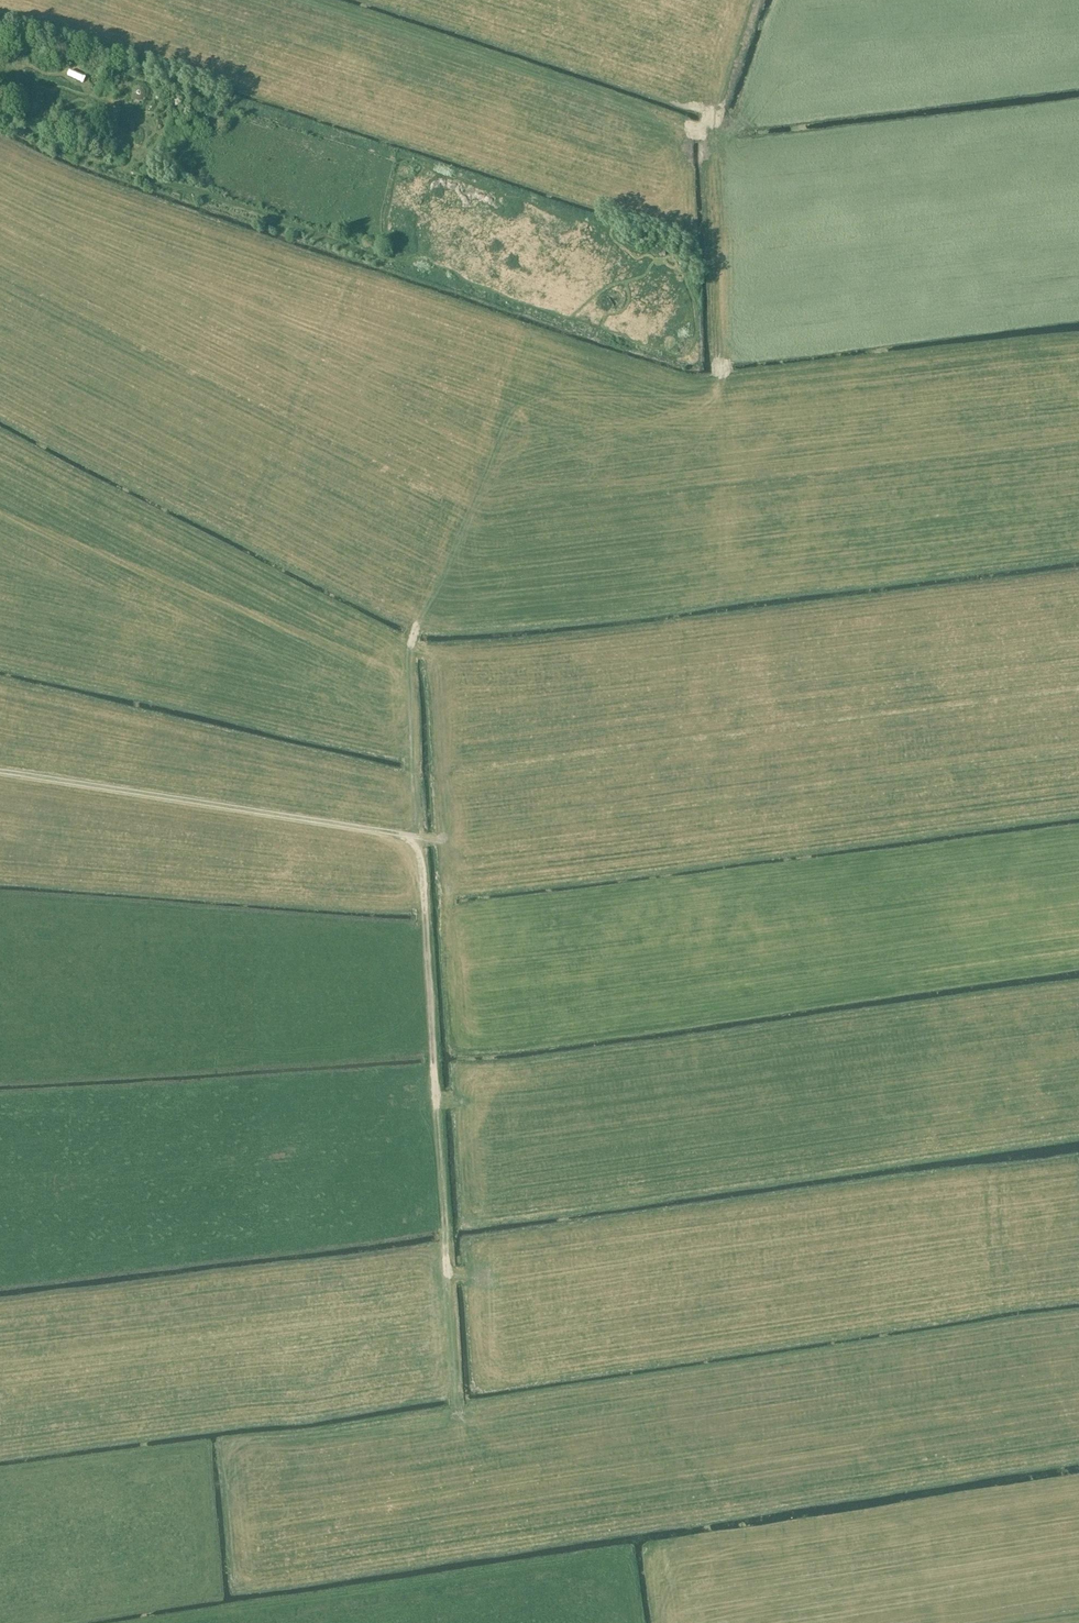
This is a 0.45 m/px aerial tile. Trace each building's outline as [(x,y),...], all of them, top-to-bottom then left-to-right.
[(16,70),(19,60),(8,56),(4,65),(16,70)]
